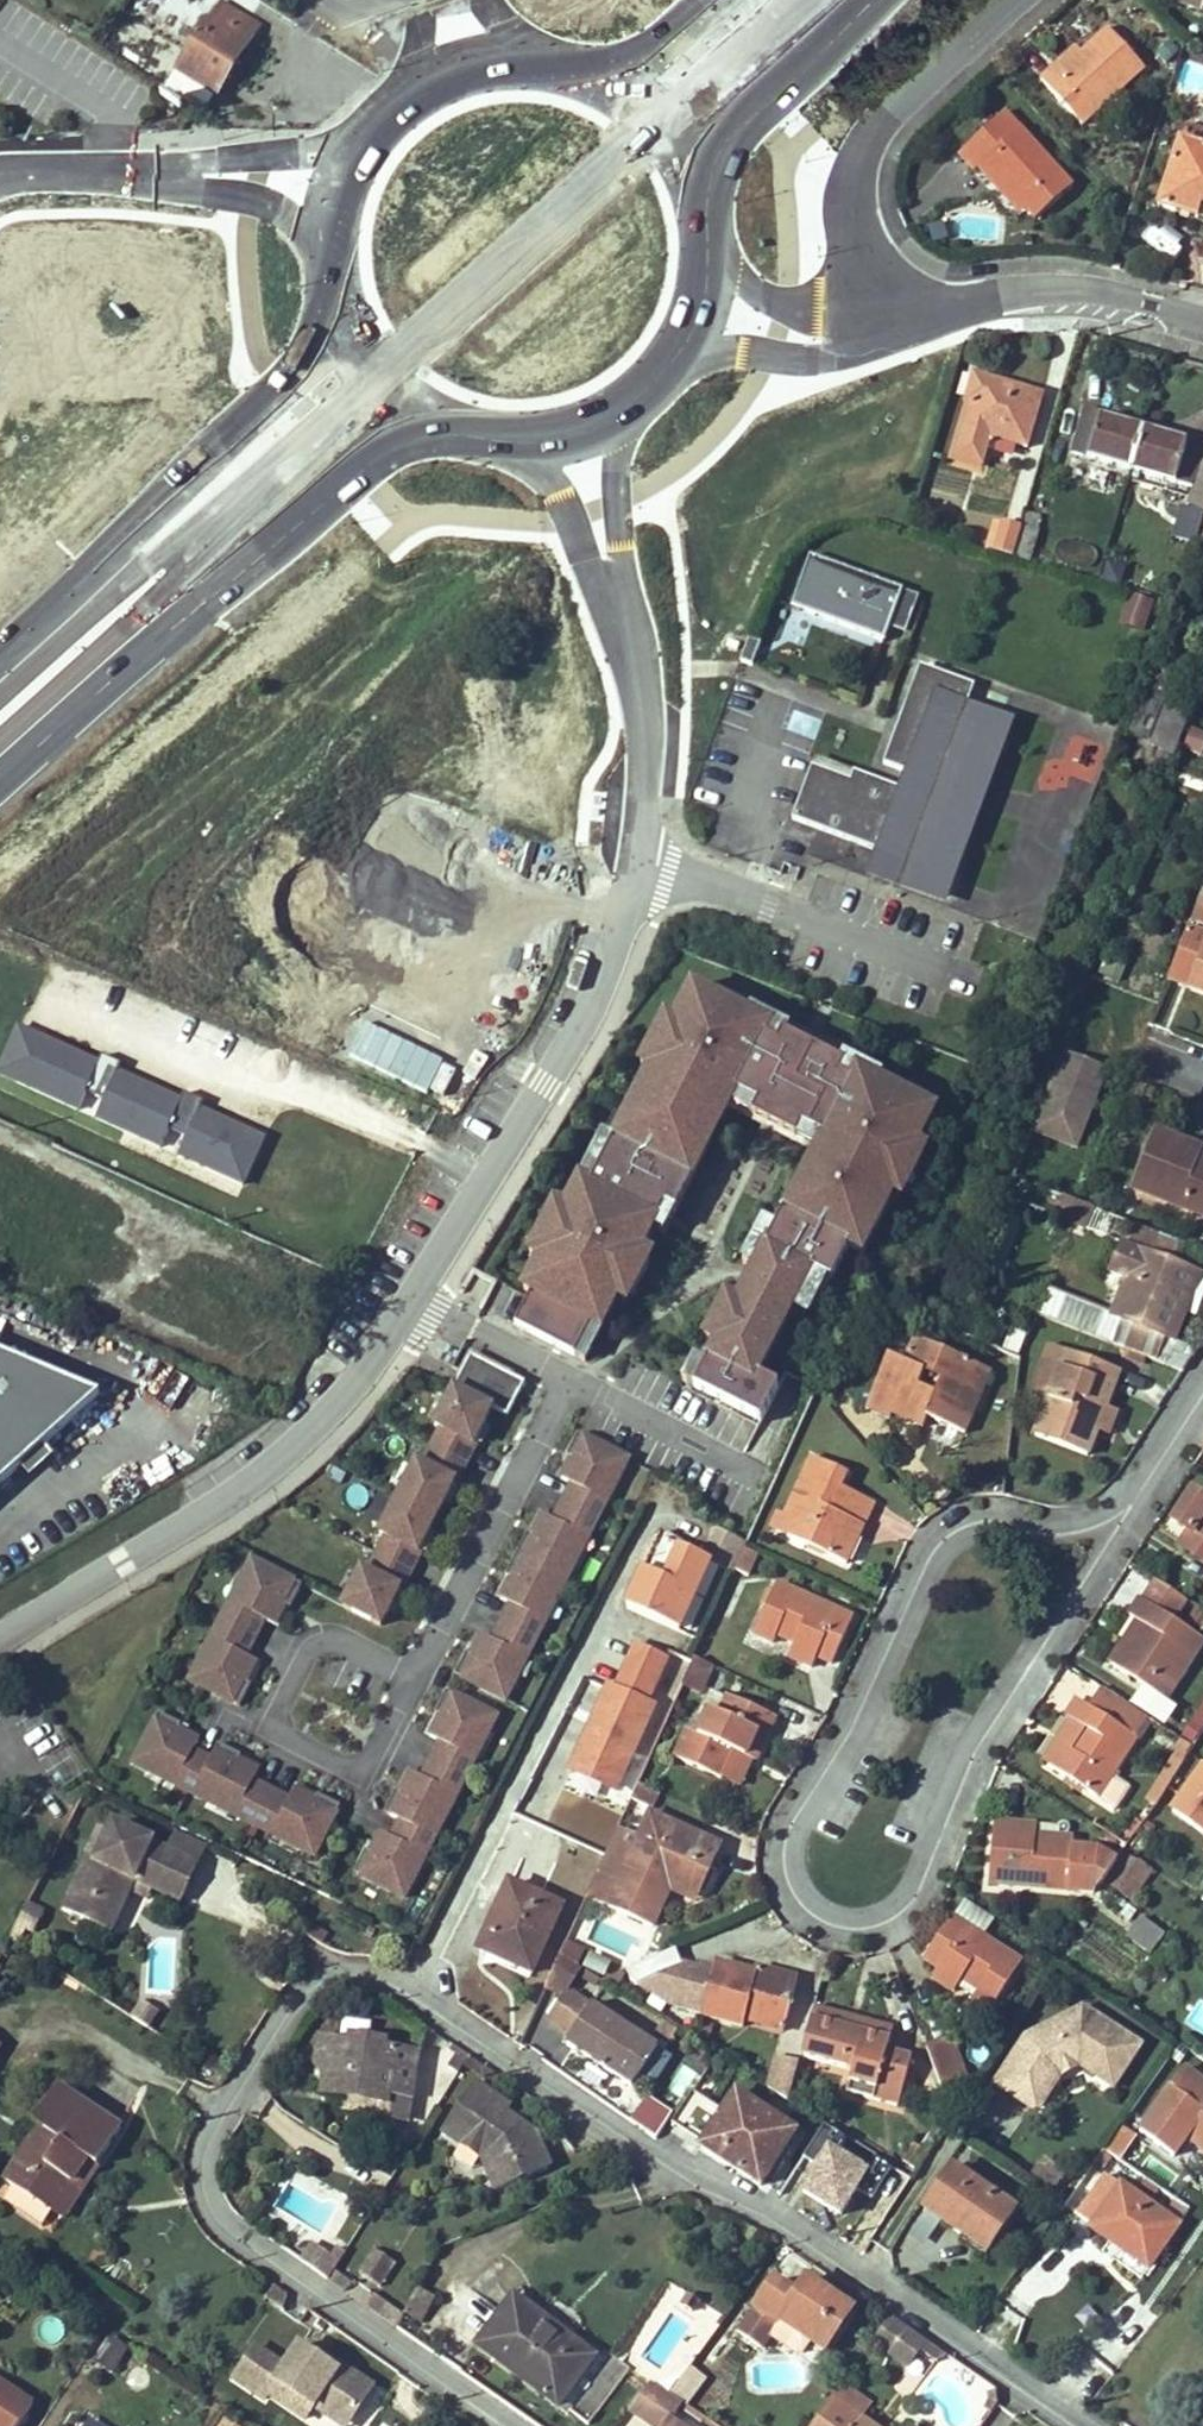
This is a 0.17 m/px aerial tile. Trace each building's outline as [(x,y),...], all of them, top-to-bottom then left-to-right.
[(1181,3),(1202,10),(1202,0),(1182,0),(1181,3)] [(212,26),(208,24),(178,71),(216,96),(259,30),(224,7),(212,26)] [(1061,73),(1055,66),(1042,79),(1083,124),(1145,67),(1110,28),(1083,54),(1061,73)] [(1076,48),(1055,66),(1061,73),(1083,54),(1076,48)] [(1192,61),(1181,79),(1202,91),(1202,67),(1192,61)] [(1000,144),(1020,126),(1006,111),(987,128),(1000,144)] [(984,164),(1026,210),(1036,221),(1074,186),(1020,126),(1000,144),(987,128),(958,155),(975,172),(978,169),(984,164)] [(1185,146),(1201,151),(1202,143),(1202,132),(1190,128),(1185,146)] [(1185,146),(1181,144),(1161,211),(1202,224),(1202,151),(1201,151),(1185,146)] [(1021,216),(1026,210),(984,164),(978,169),(1021,216)] [(966,403),(972,404),(983,408),(990,384),(972,379),(966,403)] [(983,408),(972,404),(961,442),(953,473),(983,481),(992,450),(994,441),(1027,450),(1041,398),(990,384),(983,408)] [(1132,472),(1144,433),(1143,432),(1083,415),(1071,455),(1132,472)] [(1132,472),(1191,490),(1202,451),(1202,450),(1144,433),(1132,472)] [(1191,490),(1186,508),(1202,513),(1202,451),(1191,490)] [(1195,545),(1201,514),(1178,509),(1172,541),(1195,545)] [(1041,518),(1026,515),(1021,532),(1013,560),(1028,563),(1041,518)] [(1013,560),(1021,532),(1002,527),(995,524),(987,553),(994,554),(1013,560)] [(893,650),(912,598),(808,560),(789,612),(893,650)] [(1154,596),(1132,590),(1125,620),(1147,626),(1154,596)] [(807,650),(831,656),(836,638),(812,632),(807,650)] [(972,677),(918,658),(877,774),(812,755),(788,809),(873,840),(861,865),(944,898),(1012,713),(965,694),(972,677)] [(1127,743),(1176,756),(1186,713),(1137,701),(1127,743)] [(1071,728),(1053,766),(1092,785),(1111,747),(1071,728)] [(1201,758),(1202,750),(1202,733),(1187,728),(1180,751),(1201,758)] [(1187,929),(1175,959),(1166,980),(1202,994),(1202,935),(1187,929)] [(911,1142),(929,1107),(874,1080),(875,1075),(838,1056),(841,1050),(785,1022),(783,1025),(746,1006),(742,1013),(688,985),(669,1022),(661,1018),(637,1066),(645,1070),(609,1140),(602,1136),(579,1183),(588,1187),(571,1221),(553,1212),(530,1258),(547,1267),(532,1298),(538,1301),(524,1329),(573,1354),(605,1291),(616,1296),(640,1248),(630,1243),(641,1220),(652,1226),(722,1087),(818,1136),(794,1183),(804,1188),(797,1202),(786,1197),(778,1213),(767,1207),(745,1250),(756,1255),(740,1286),(729,1280),(705,1328),(716,1334),(705,1354),(696,1349),(685,1370),(760,1408),(776,1377),(759,1368),(792,1303),(807,1311),(842,1241),(857,1249),(886,1190),(897,1196),(922,1147),(911,1142)] [(267,1133),(15,1018),(0,1051),(0,1072),(244,1184),(267,1133)] [(1104,1073),(1060,1057),(1030,1131),(1074,1148),(1104,1073)] [(1198,1150),(1155,1133),(1134,1190),(1202,1217),(1202,1161),(1202,1160),(1200,1165),(1193,1162),(1198,1150)] [(1198,1150),(1193,1162),(1200,1165),(1202,1160),(1202,1161),(1202,1152),(1198,1150)] [(1095,1209),(1081,1204),(1073,1223),(1088,1229),(1095,1209)] [(1152,1257),(1161,1235),(1136,1225),(1127,1248),(1152,1257)] [(1126,1281),(1112,1317),(1126,1322),(1175,1343),(1187,1310),(1181,1308),(1194,1274),(1152,1257),(1127,1248),(1121,1245),(1110,1274),(1126,1281)] [(1201,1276),(1194,1274),(1181,1308),(1187,1310),(1201,1276)] [(1112,1317),(1046,1290),(1037,1314),(1053,1320),(1060,1303),(1087,1314),(1085,1317),(1089,1320),(1089,1322),(1088,1326),(1082,1327),(1081,1331),(1183,1371),(1196,1351),(1175,1343),(1126,1322),(1112,1317)] [(959,1404),(976,1366),(912,1339),(902,1363),(888,1357),(865,1410),(888,1420),(889,1416),(921,1429),(925,1419),(962,1433),(972,1409),(959,1404)] [(0,1342),(0,1472),(98,1382),(0,1342)] [(1048,1404),(1069,1352),(1051,1345),(1029,1396),(1048,1404)] [(1120,1374),(1069,1352),(1048,1404),(1035,1436),(1086,1457),(1095,1434),(1108,1403),(1120,1374)] [(508,1394),(516,1377),(472,1358),(464,1375),(508,1394)] [(988,1371),(976,1366),(959,1404),(972,1409),(988,1371)] [(518,1414),(466,1389),(434,1448),(440,1452),(421,1485),(415,1483),(380,1550),(384,1553),(366,1588),(359,1585),(340,1621),(377,1639),(396,1606),(399,1608),(418,1573),(415,1570),(450,1504),(454,1506),(474,1468),(470,1467),(489,1432),(505,1440),(518,1414)] [(1126,1410),(1108,1403),(1095,1434),(1113,1442),(1126,1410)] [(792,1520),(784,1537),(847,1565),(875,1505),(841,1489),(848,1475),(809,1457),(782,1515),(792,1520)] [(621,1485),(572,1460),(561,1480),(566,1483),(556,1503),(565,1507),(545,1545),(530,1538),(500,1594),(504,1596),(494,1616),(502,1621),(485,1656),(475,1650),(466,1669),(459,1667),(448,1689),(497,1716),(505,1701),(501,1692),(513,1670),(517,1675),(537,1638),(532,1636),(542,1617),(551,1614),(567,1585),(564,1576),(574,1556),(581,1559),(621,1485)] [(1193,1492),(1172,1522),(1190,1534),(1202,1543),(1202,1499),(1193,1492)] [(736,1573),(746,1552),(749,1545),(718,1531),(705,1560),(708,1562),(736,1574),(736,1573)] [(1202,1563),(1202,1543),(1190,1534),(1181,1548),(1202,1563)] [(658,1539),(645,1569),(668,1579),(680,1550),(658,1539)] [(645,1569),(628,1609),(629,1610),(650,1619),(677,1631),(708,1562),(705,1560),(680,1550),(668,1579),(645,1569)] [(746,1552),(736,1573),(747,1578),(757,1557),(746,1552)] [(302,1599),(254,1573),(247,1587),(250,1596),(239,1616),(233,1613),(214,1649),(219,1652),(208,1672),(199,1674),(192,1689),(240,1715),(251,1694),(246,1690),(256,1671),(262,1674),(280,1640),(275,1637),(286,1618),(291,1621),(302,1599)] [(1171,1621),(1185,1601),(1157,1582),(1143,1602),(1141,1601),(1130,1618),(1142,1627),(1128,1648),(1124,1645),(1110,1664),(1162,1701),(1202,1643),(1171,1621)] [(833,1663),(853,1620),(777,1585),(754,1635),(775,1644),(779,1635),(796,1643),(790,1657),(814,1668),(819,1657),(833,1663)] [(611,1689),(574,1770),(617,1790),(653,1709),(647,1706),(681,1633),(650,1619),(616,1692),(611,1689)] [(711,1675),(699,1669),(693,1666),(683,1689),(700,1696),(703,1692),(711,1675)] [(1147,1718),(1100,1687),(1086,1707),(1134,1738),(1147,1718)] [(756,1762),(776,1721),(729,1698),(721,1715),(712,1711),(700,1735),(691,1730),(676,1759),(722,1781),(735,1753),(756,1762)] [(1134,1738),(1086,1707),(1080,1702),(1069,1719),(1080,1727),(1067,1747),(1061,1743),(1047,1765),(1095,1797),(1113,1809),(1127,1788),(1108,1776),(1134,1738)] [(358,1855),(347,1876),(395,1901),(402,1889),(400,1879),(411,1860),(417,1863),(436,1827),(430,1823),(441,1805),(451,1802),(466,1773),(464,1764),(474,1744),(480,1747),(489,1730),(440,1703),(429,1725),(434,1728),(423,1748),(418,1745),(400,1779),(405,1781),(394,1801),(389,1798),(369,1836),(374,1837),(363,1858),(358,1855)] [(182,1730),(161,1719),(135,1768),(149,1775),(158,1773),(178,1783),(175,1789),(211,1809),(214,1803),(233,1812),(236,1823),(265,1838),(273,1836),(294,1846),(290,1852),(308,1862),(334,1813),(313,1801),(310,1807),(291,1796),(293,1791),(259,1772),(256,1777),(237,1767),(240,1761),(202,1741),(199,1747),(180,1735),(182,1730)] [(1041,1762),(1047,1765),(1061,1743),(1067,1747),(1080,1727),(1069,1719),(1055,1740),(1041,1762)] [(735,1753),(722,1781),(742,1790),(756,1762),(735,1753)] [(1202,1832),(1202,1759),(1200,1757),(1166,1808),(1202,1832)] [(660,1793),(640,1783),(632,1800),(652,1809),(660,1793)] [(640,1837),(619,1828),(598,1875),(589,1894),(610,1903),(608,1905),(652,1926),(669,1888),(673,1880),(700,1892),(720,1847),(650,1814),(640,1837)] [(152,1840),(114,1823),(97,1861),(89,1858),(64,1912),(90,1924),(97,1909),(117,1918),(131,1890),(135,1892),(140,1882),(152,1887),(182,1901),(198,1864),(151,1842),(152,1840)] [(1100,1882),(1102,1884),(1115,1864),(1094,1849),(1075,1847),(1076,1839),(1045,1836),(1045,1842),(1036,1841),(1037,1826),(994,1823),(990,1885),(1094,1892),(1100,1882)] [(1128,1856),(1109,1883),(1134,1901),(1154,1874),(1128,1856)] [(696,1900),(700,1892),(673,1880),(669,1888),(696,1900)] [(152,1887),(140,1882),(135,1892),(147,1898),(152,1887)] [(562,1911),(511,1885),(479,1950),(530,1974),(562,1911)] [(997,1920),(966,1901),(954,1921),(951,1920),(926,1959),(939,1968),(933,1977),(954,1991),(962,1979),(979,1990),(974,1997),(993,2010),(1022,1963),(984,1940),(997,1920)] [(28,1905),(18,1923),(36,1932),(45,1913),(28,1905)] [(117,1918),(97,1909),(90,1924),(111,1933),(117,1918)] [(1163,1935),(1142,1920),(1129,1939),(1150,1953),(1163,1935)] [(749,2007),(787,2019),(798,1981),(756,1969),(755,1975),(716,1964),(702,2014),(744,2026),(746,2021),(749,2007)] [(659,2046),(568,1987),(546,2020),(572,2037),(568,2044),(633,2087),(659,2046)] [(1114,2086),(1141,2044),(1084,2006),(1026,2036),(995,2083),(1012,2094),(1022,2078),(1048,2094),(1060,2075),(1080,2065),(1090,2050),(1106,2060),(1096,2075),(1114,2086)] [(784,2031),(787,2019),(749,2007),(746,2021),(784,2031)] [(807,2038),(815,2008),(801,2057),(802,2057),(807,2038)] [(846,2017),(815,2008),(807,2038),(802,2057),(853,2072),(847,2093),(874,2101),(891,2105),(905,2056),(887,2051),(890,2041),(883,2039),(865,2034),(868,2022),(858,2020),(846,2017)] [(886,2027),(868,2022),(865,2034),(883,2039),(886,2027)] [(389,2094),(411,2099),(419,2053),(323,2036),(319,2064),(327,2075),(324,2092),(355,2098),(387,2104),(389,2094)] [(928,2051),(951,2115),(969,2087),(952,2041),(928,2051)] [(470,2056),(455,2046),(443,2062),(459,2074),(470,2056)] [(1106,2060),(1090,2050),(1080,2065),(1096,2075),(1106,2060)] [(788,2095),(798,2058),(774,2051),(764,2088),(788,2095)] [(681,2063),(668,2090),(685,2098),(697,2071),(681,2063)] [(1048,2094),(1022,2078),(1012,2094),(1038,2111),(1048,2094)] [(42,2117),(7,2170),(54,2202),(88,2150),(100,2158),(124,2122),(59,2080),(37,2114),(42,2117)] [(480,2158),(499,2193),(552,2169),(539,2137),(508,2117),(513,2110),(476,2086),(444,2134),(456,2143),(468,2151),(480,2158)] [(631,2119),(656,2135),(672,2109),(647,2093),(631,2119)] [(695,2093),(677,2120),(706,2139),(743,2163),(738,2170),(760,2185),(764,2180),(779,2157),(774,2153),(790,2129),(736,2093),(724,2112),(695,2093)] [(405,2123),(411,2099),(389,2094),(387,2104),(355,2098),(352,2113),(405,2123)] [(1108,2173),(1123,2183),(1155,2135),(1140,2125),(1108,2173)] [(801,2136),(790,2129),(774,2153),(779,2157),(786,2161),(801,2136)] [(840,2214),(871,2164),(827,2137),(796,2187),(840,2214)] [(702,2147),(738,2170),(743,2163),(706,2139),(702,2147)] [(989,2250),(1016,2209),(953,2166),(925,2207),(989,2250)] [(1179,2223),(1123,2183),(1092,2227),(1148,2267),(1179,2223)] [(311,2244),(300,2260),(327,2279),(337,2263),(330,2258),(311,2244)] [(366,2245),(353,2271),(382,2284),(394,2258),(366,2245)] [(344,2252),(337,2247),(330,2258),(337,2263),(344,2252)] [(856,2310),(808,2277),(794,2293),(776,2280),(767,2293),(758,2306),(741,2330),(763,2347),(772,2335),(782,2320),(812,2340),(826,2349),(843,2328),(849,2319),(856,2310)] [(423,2290),(417,2286),(403,2308),(408,2311),(423,2290)] [(423,2290),(408,2311),(421,2321),(436,2298),(423,2290)] [(699,2299),(689,2293),(683,2304),(693,2310),(699,2299)] [(514,2295),(488,2331),(478,2345),(558,2405),(565,2396),(571,2387),(594,2355),(514,2295)] [(908,2329),(891,2316),(872,2342),(889,2354),(908,2329)] [(782,2320),(772,2335),(797,2353),(804,2352),(812,2340),(782,2320)] [(110,2332),(95,2359),(113,2369),(129,2343),(110,2332)] [(334,2393),(356,2408),(375,2381),(343,2359),(340,2363),(303,2337),(288,2359),(259,2338),(237,2369),(267,2391),(271,2385),(307,2411),(315,2399),(324,2406),(334,2393)] [(689,2364),(671,2390),(689,2402),(707,2376),(689,2364)] [(37,2402),(0,2378),(0,2425),(21,2425),(37,2402)] [(670,2392),(652,2380),(631,2407),(657,2425),(685,2425),(671,2416),(681,2400),(670,2392)] [(347,2421),(356,2408),(334,2393),(324,2406),(347,2421)] [(836,2399),(817,2425),(875,2425),(836,2399)] [(223,2414),(216,2425),(242,2425),(223,2414)]
